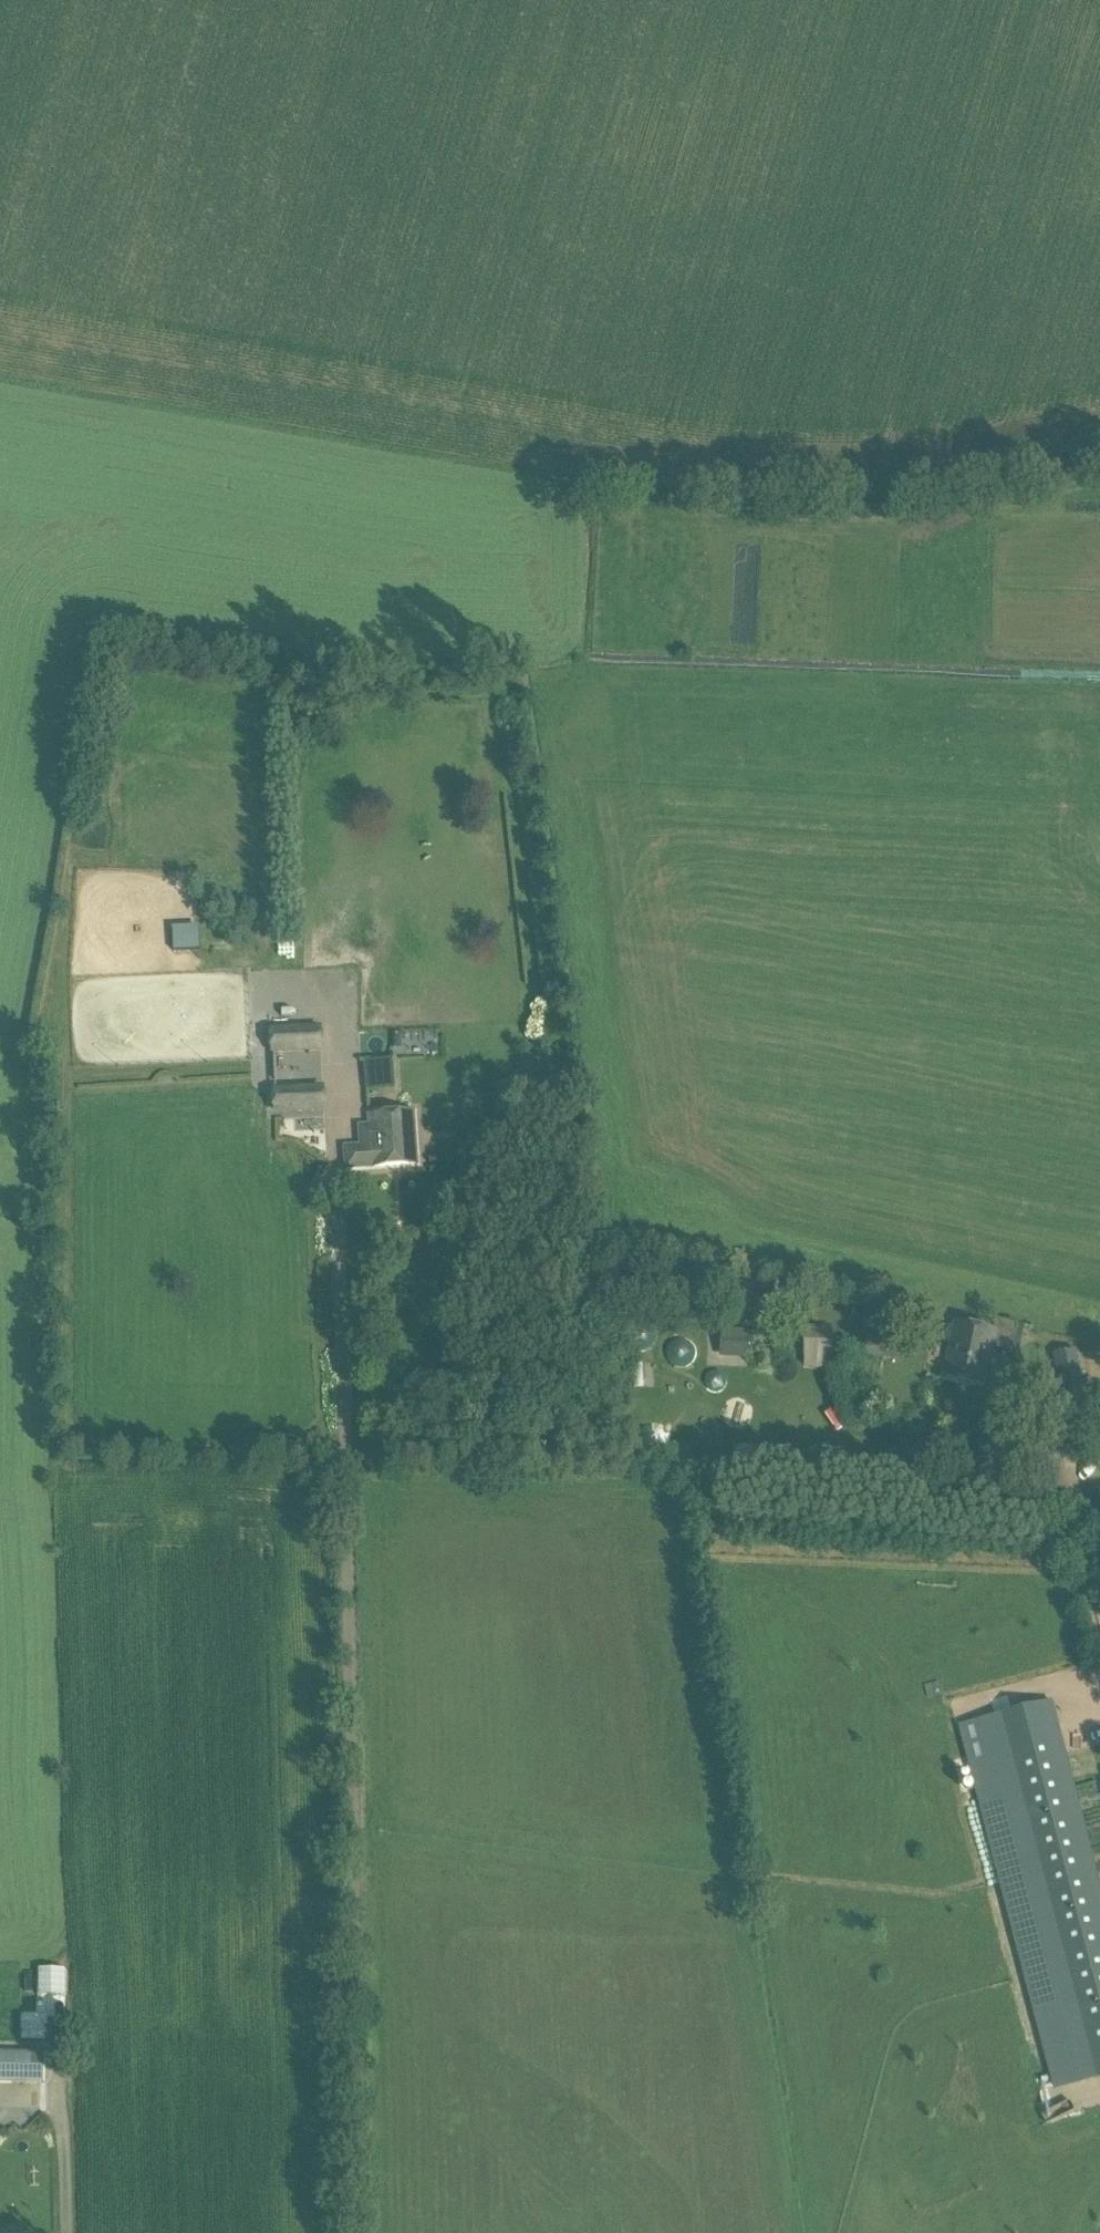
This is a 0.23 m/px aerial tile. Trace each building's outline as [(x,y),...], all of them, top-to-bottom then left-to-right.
[(326,1025),(274,1027),(275,1055),(327,1053),(326,1025)] [(329,1086),(277,1087),(277,1115),(330,1113),(329,1086)] [(366,1146),(345,1148),(346,1170),(418,1166),(417,1164),(414,1116),(415,1116),(415,1114),(369,1116),(369,1117),(370,1132),(366,1132),(366,1146)] [(958,1325),(946,1377),(982,1385),(989,1354),(994,1355),(995,1351),(1014,1355),(1020,1327),(1001,1323),(998,1335),(958,1325)] [(727,1330),(725,1353),(790,1358),(791,1333),(727,1330)] [(864,1355),(882,1356),(883,1341),(865,1340),(864,1355)] [(1081,1377),(1061,1381),(1072,1433),(1091,1429),(1081,1377)] [(661,1451),(660,1462),(683,1463),(683,1451),(661,1451)] [(962,1726),(1057,2090),(1099,2078),(1099,1884),(1052,1701),(962,1726)] [(0,2052),(0,2083),(46,2084),(47,2052),(0,2052)]
